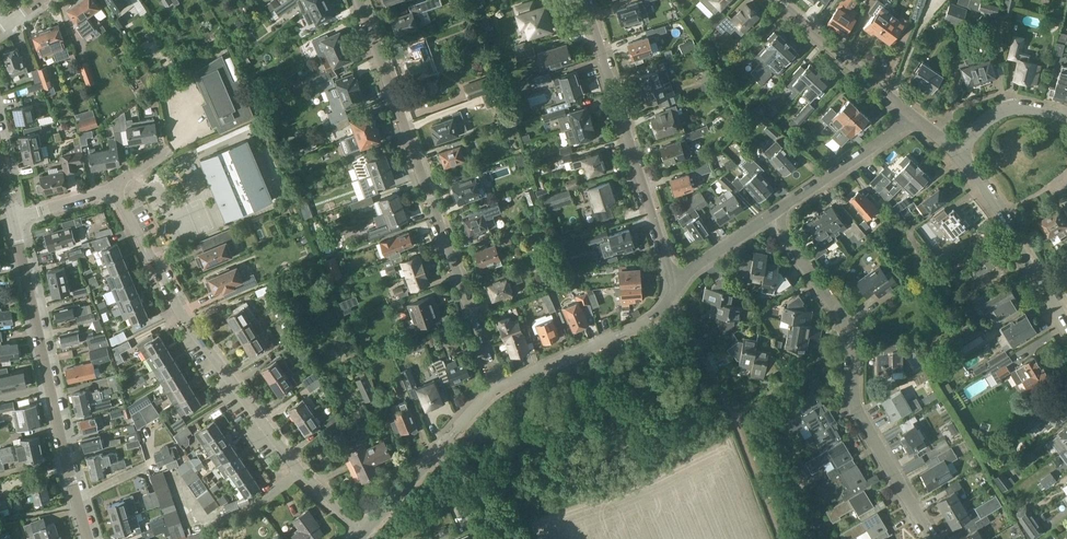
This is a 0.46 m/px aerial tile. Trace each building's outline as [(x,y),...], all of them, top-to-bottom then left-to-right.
[(99,21),(106,15),(100,7),(96,0),(81,0),(78,2),(96,27),(100,33),(101,32),(100,31),(104,28),(99,21)] [(116,11),(118,14),(129,7),(129,6),(134,3),(132,0),(109,0),(116,11)] [(277,0),(272,0),(266,5),(270,11),(280,4),(277,0)] [(282,4),(271,13),(276,20),(285,12),(286,13),(298,3),(303,12),(328,0),(288,0),(282,4)] [(334,13),(328,0),(303,12),(305,18),(308,16),(312,23),(316,21),(316,22),(327,17),(327,19),(334,16),(333,14),(334,13)] [(392,20),(398,34),(418,27),(424,25),(419,12),(443,4),(441,0),(425,0),(409,6),(412,13),(392,20)] [(622,23),(624,23),(625,28),(643,22),(639,8),(644,7),(642,0),(627,5),(628,6),(617,10),(622,23)] [(714,12),(720,7),(721,8),(729,0),(702,0),(714,12)] [(853,0),(842,0),(827,22),(844,33),(854,19),(853,18),(857,12),(851,8),(855,1),(853,0)] [(878,33),(891,14),(894,11),(890,8),(889,9),(877,0),(873,7),(870,11),(868,13),(873,15),(863,28),(871,34),(874,30),(878,33)] [(911,16),(918,19),(925,0),(917,0),(911,16)] [(986,0),(970,0),(970,1),(971,1),(968,7),(987,12),(990,1),(986,0)] [(1002,13),(1011,16),(1015,0),(1005,0),(1002,13)] [(545,6),(535,9),(533,1),(516,6),(518,14),(517,14),(521,26),(526,25),(529,36),(552,29),(545,6)] [(999,3),(990,1),(987,12),(996,15),(999,3)] [(92,30),(93,30),(96,35),(100,33),(96,27),(78,2),(67,10),(76,24),(74,26),(77,30),(87,23),(92,30)] [(950,3),(944,19),(960,25),(966,9),(950,3)] [(758,16),(746,4),(732,18),(730,21),(726,16),(716,26),(722,32),(726,27),(731,32),(738,24),(744,30),(758,16)] [(716,26),(726,16),(720,10),(707,23),(713,29),(716,26)] [(483,28),(491,26),(489,19),(491,19),(490,13),(480,16),(483,28)] [(899,20),(891,14),(878,33),(893,44),(909,22),(901,16),(899,20)] [(122,15),(119,17),(115,19),(120,27),(127,23),(122,15)] [(45,29),(53,51),(56,60),(69,56),(58,24),(45,29)] [(645,30),(647,37),(628,43),(633,58),(634,57),(636,62),(643,60),(641,55),(652,51),(652,53),(659,51),(655,40),(654,41),(652,36),(666,31),(666,30),(669,29),(667,25),(665,26),(664,25),(653,28),(645,30)] [(53,51),(45,29),(33,33),(40,56),(53,51)] [(323,55),(346,45),(340,32),(322,40),(322,41),(317,43),(323,55)] [(760,77),(764,72),(759,68),(764,62),(766,65),(787,42),(778,33),(777,34),(774,32),(767,39),(770,41),(765,47),(766,48),(756,59),(760,62),(751,72),(756,77),(757,75),(760,77)] [(1060,32),(1057,41),(1066,43),(1066,33),(1060,32)] [(1013,35),(1008,58),(1018,60),(1014,79),(1030,83),(1030,82),(1035,83),(1039,64),(1028,61),(1029,55),(1020,52),(1023,38),(1013,35)] [(693,39),(686,41),(686,43),(687,44),(689,50),(696,47),(693,39)] [(435,72),(429,54),(428,54),(426,47),(426,46),(424,40),(411,44),(413,51),(415,51),(417,59),(416,59),(416,62),(408,65),(413,78),(421,76),(421,77),(435,72)] [(796,51),(787,42),(766,65),(764,62),(759,68),(764,72),(760,77),(757,75),(756,77),(757,77),(755,79),(762,84),(772,73),(770,72),(772,70),(778,75),(785,67),(782,64),(783,64),(784,64),(789,58),(792,61),(799,54),(796,51)] [(1054,54),(1062,56),(1065,44),(1057,42),(1054,54)] [(566,44),(543,51),(543,52),(537,53),(540,60),(545,58),(549,68),(571,61),(566,44)] [(346,45),(323,55),(329,68),(334,66),(351,58),(346,45)] [(527,48),(517,51),(515,52),(517,60),(536,54),(533,46),(527,48)] [(30,76),(28,72),(22,55),(20,56),(17,48),(4,53),(12,76),(25,72),(27,77),(30,76)] [(973,55),(982,83),(990,80),(989,79),(996,76),(989,52),(982,53),(984,59),(976,62),(973,55)] [(222,54),(193,73),(205,98),(206,98),(214,116),(210,118),(213,126),(217,124),(220,130),(254,115),(240,83),(235,86),(222,54)] [(982,83),(973,55),(964,58),(965,62),(959,64),(966,86),(973,83),(974,86),(982,83)] [(247,56),(240,61),(243,66),(250,61),(247,56)] [(641,90),(669,80),(665,67),(671,65),(668,58),(649,64),(651,71),(636,76),(641,90)] [(79,64),(85,82),(94,79),(88,61),(79,64)] [(942,75),(922,62),(912,77),(931,91),(942,75)] [(788,96),(792,99),(805,84),(807,86),(819,72),(810,64),(797,77),(796,76),(787,85),(793,91),(788,96)] [(1059,72),(1055,88),(1049,87),(1047,95),(1064,100),(1066,87),(1066,66),(1062,65),(1059,72)] [(53,86),(47,66),(38,69),(42,80),(42,81),(47,95),(51,94),(49,88),(53,86)] [(38,69),(32,71),(33,75),(35,82),(42,80),(38,69)] [(311,78),(313,86),(333,77),(331,70),(311,78)] [(954,87),(956,71),(951,70),(946,85),(954,87)] [(148,71),(140,77),(149,93),(158,88),(148,71)] [(562,83),(567,100),(583,95),(580,83),(578,84),(574,72),(559,77),(553,79),(555,85),(562,83)] [(819,72),(807,86),(809,87),(803,94),(810,100),(815,94),(816,95),(829,81),(819,72)] [(533,78),(535,86),(552,81),(550,73),(533,78)] [(329,99),(359,87),(361,87),(357,78),(355,79),(354,74),(337,81),(337,82),(335,82),(333,77),(313,86),(316,93),(326,89),(329,99)] [(159,75),(154,78),(158,84),(163,82),(159,75)] [(482,94),(497,89),(493,75),(476,81),(481,95),(482,95),(482,94)] [(519,83),(521,89),(532,86),(530,79),(519,83)] [(674,93),(669,80),(641,90),(645,104),(660,99),(662,105),(682,99),(679,92),(674,93)] [(47,95),(42,81),(36,83),(27,86),(29,92),(44,87),(47,95)] [(359,87),(329,99),(334,112),(329,113),(333,124),(335,123),(347,117),(343,107),(346,106),(347,107),(364,101),(359,87)] [(500,88),(497,89),(482,94),(482,95),(487,108),(504,102),(500,88)] [(721,89),(717,93),(723,98),(727,94),(721,89)] [(152,106),(159,105),(156,91),(150,94),(152,106)] [(821,117),(835,131),(845,122),(858,108),(849,100),(837,113),(831,107),(821,117)] [(764,102),(758,109),(766,116),(772,110),(764,102)] [(796,130),(801,124),(816,108),(809,102),(794,118),(789,124),(796,130)] [(37,119),(33,104),(13,108),(17,123),(37,119)] [(569,106),(548,113),(543,114),(546,121),(558,117),(562,130),(565,130),(573,128),(592,122),(589,112),(589,113),(587,107),(570,112),(569,106)] [(670,109),(656,113),(657,117),(651,118),(656,135),(676,129),(672,116),(678,114),(676,107),(670,109)] [(750,107),(742,115),(746,119),(754,111),(750,107)] [(858,108),(845,122),(835,131),(827,140),(836,148),(853,130),(854,131),(860,124),(865,129),(872,121),(858,108)] [(460,112),(453,114),(455,118),(433,126),(435,131),(434,132),(437,142),(458,134),(456,127),(464,124),(460,112)] [(140,120),(133,122),(127,123),(125,113),(118,118),(121,131),(128,129),(130,143),(144,140),(140,120)] [(356,134),(376,127),(371,113),(351,120),(356,134)] [(99,126),(95,116),(78,121),(80,131),(99,126)] [(347,117),(335,123),(339,130),(350,123),(349,122),(347,117)] [(155,118),(140,120),(144,140),(158,138),(155,118)] [(573,128),(565,130),(568,138),(570,137),(572,143),(577,142),(596,136),(594,131),(595,131),(592,122),(573,128)] [(763,129),(774,139),(780,132),(770,122),(763,129)] [(22,149),(42,144),(39,131),(43,130),(41,124),(27,127),(29,133),(19,135),(22,149)] [(706,125),(685,133),(688,141),(703,135),(702,134),(708,132),(706,125)] [(356,134),(346,137),(350,150),(347,152),(350,159),(357,156),(362,154),(360,148),(361,148),(381,141),(376,127),(356,134)] [(81,142),(82,145),(88,144),(87,137),(93,136),(92,130),(79,132),(81,142)] [(62,140),(60,132),(54,133),(56,141),(62,140)] [(796,132),(790,138),(799,145),(804,139),(796,132)] [(522,135),(524,141),(531,139),(529,133),(522,135)] [(864,140),(858,134),(854,138),(860,144),(864,140)] [(225,219),(274,199),(273,198),(271,199),(246,140),(248,139),(248,138),(200,158),(200,159),(202,158),(227,218),(225,219)] [(111,149),(104,150),(107,166),(121,163),(116,139),(109,140),(111,149)] [(442,153),(446,166),(464,160),(465,162),(473,159),(467,139),(450,144),(451,150),(442,153)] [(679,141),(660,147),(665,163),(684,156),(691,154),(688,144),(686,145),(685,139),(680,141),(679,141)] [(787,151),(776,139),(763,151),(769,158),(771,161),(771,162),(773,165),(775,165),(783,174),(796,162),(792,157),(796,153),(791,148),(787,151)] [(81,142),(62,155),(61,156),(63,168),(59,169),(59,173),(41,177),(42,184),(38,184),(37,186),(38,192),(40,193),(44,192),(44,193),(67,188),(64,173),(77,170),(75,163),(85,161),(82,145),(81,142)] [(45,157),(42,144),(22,149),(25,161),(34,159),(36,166),(50,162),(49,156),(45,157)] [(573,152),(571,145),(560,148),(562,155),(570,153),(573,152)] [(107,166),(104,150),(96,151),(95,147),(89,148),(93,168),(107,166)] [(359,179),(373,174),(390,167),(385,154),(374,158),(372,151),(372,150),(358,158),(357,159),(352,161),(355,168),(357,167),(360,178),(358,178),(359,179)] [(601,160),(598,151),(572,159),(568,161),(570,169),(583,165),(583,166),(601,160)] [(749,155),(739,163),(747,173),(765,193),(772,188),(759,174),(764,169),(754,159),(753,160),(749,155)] [(900,162),(903,166),(892,177),(898,183),(895,187),(894,185),(888,190),(893,195),(901,186),(920,166),(917,164),(917,165),(907,155),(900,162)] [(605,172),(601,160),(583,166),(587,177),(605,172)] [(671,179),(672,184),(671,185),(674,195),(682,192),(681,191),(692,187),(698,185),(695,176),(712,171),(709,160),(686,168),(687,174),(671,179)] [(737,164),(732,160),(724,162),(727,171),(737,164)] [(920,166),(901,186),(910,195),(922,182),(925,186),(932,179),(928,176),(922,170),(923,169),(920,166)] [(394,180),(390,167),(373,174),(377,186),(394,180)] [(289,181),(298,179),(295,170),(287,173),(289,181)] [(881,172),(870,183),(879,193),(890,181),(881,172)] [(747,173),(740,178),(738,176),(732,182),(740,190),(744,186),(757,200),(765,193),(747,173)] [(455,202),(459,203),(460,205),(482,198),(474,175),(452,182),(456,194),(453,197),(455,202)] [(729,189),(730,191),(736,186),(724,175),(718,180),(728,190),(729,189)] [(568,189),(570,188),(579,185),(577,178),(565,182),(568,189)] [(613,215),(609,204),(615,202),(609,182),(588,188),(595,208),(592,209),(596,221),(613,215)] [(306,195),(305,193),(307,192),(304,186),(295,190),(298,196),(299,198),(306,195)] [(536,196),(533,187),(526,189),(529,198),(536,196)] [(547,187),(536,191),(538,198),(539,198),(545,196),(550,195),(547,187)] [(943,190),(942,190),(940,188),(916,205),(924,216),(947,198),(946,196),(946,195),(943,190)] [(559,200),(573,196),(571,189),(551,196),(550,194),(550,195),(545,196),(547,202),(558,198),(559,200)] [(694,197),(702,207),(708,204),(700,191),(693,196),(694,197)] [(857,191),(849,198),(866,218),(870,214),(872,216),(876,212),(875,210),(878,208),(864,192),(861,195),(857,191)] [(728,197),(724,192),(719,196),(732,215),(742,208),(733,194),(728,197)] [(397,193),(380,199),(385,212),(402,206),(397,193)] [(372,195),(350,203),(353,210),(363,206),(363,207),(374,203),(375,203),(374,202),(372,195)] [(719,196),(722,201),(711,209),(721,224),(732,215),(719,196)] [(702,207),(694,197),(683,204),(688,212),(678,219),(684,227),(687,225),(697,239),(709,231),(696,211),(702,207)] [(903,199),(902,199),(892,207),(897,213),(900,210),(911,202),(906,197),(903,199)] [(486,202),(488,207),(482,209),(482,208),(469,213),(470,217),(464,219),(467,226),(465,229),(466,233),(470,233),(472,239),(476,239),(478,238),(480,235),(479,231),(488,228),(488,229),(497,226),(493,216),(495,216),(494,214),(501,211),(497,199),(486,202)] [(832,205),(821,213),(836,234),(843,229),(849,236),(854,232),(858,239),(866,233),(864,232),(859,225),(854,220),(847,225),(832,205)] [(385,212),(385,213),(390,225),(390,226),(384,228),(383,226),(364,232),(367,241),(386,234),(386,233),(398,228),(396,223),(407,219),(402,206),(385,212)] [(901,212),(900,210),(897,213),(902,220),(913,212),(909,207),(901,212)] [(967,226),(971,223),(966,216),(962,219),(954,209),(949,213),(945,208),(934,216),(937,220),(934,223),(939,228),(941,226),(952,240),(968,227),(967,226)] [(1040,220),(1048,235),(1052,243),(1061,238),(1060,237),(1066,234),(1066,215),(1063,208),(1060,210),(1059,208),(1040,220)] [(312,210),(303,213),(304,219),(313,216),(312,210)] [(836,234),(821,213),(807,222),(820,241),(816,244),(817,247),(811,251),(816,259),(828,250),(826,248),(838,240),(835,235),(836,234)] [(77,226),(83,224),(81,217),(75,219),(75,218),(62,222),(65,229),(46,235),(47,239),(46,239),(44,241),(45,245),(48,245),(49,245),(50,249),(81,239),(77,226)] [(864,220),(859,225),(864,232),(870,227),(864,220)] [(609,235),(608,236),(606,228),(585,235),(587,244),(600,240),(601,243),(600,243),(604,256),(616,253),(615,249),(624,246),(625,251),(633,249),(632,243),(633,243),(628,229),(609,235)] [(231,229),(221,233),(202,241),(205,250),(199,253),(200,256),(197,257),(200,265),(203,263),(205,266),(217,261),(218,262),(225,259),(224,258),(232,255),(228,244),(236,241),(231,229)] [(392,260),(402,256),(400,251),(414,246),(409,232),(393,239),(393,238),(383,242),(381,243),(386,257),(390,255),(392,260)] [(107,261),(123,255),(118,242),(112,245),(109,246),(105,237),(93,241),(97,250),(100,251),(102,250),(107,261)] [(503,241),(505,246),(513,244),(511,238),(503,241)] [(476,251),(481,266),(491,263),(493,269),(503,266),(501,260),(495,244),(476,251)] [(83,247),(69,251),(71,259),(78,256),(85,254),(83,247)] [(762,282),(765,263),(767,255),(754,252),(753,258),(751,258),(746,261),(744,259),(737,265),(745,276),(750,277),(749,280),(762,282)] [(988,253),(951,275),(956,284),(971,275),(973,278),(995,265),(988,253)] [(128,267),(123,255),(107,261),(112,274),(128,267)] [(538,262),(542,273),(561,266),(557,255),(538,262)] [(78,256),(71,259),(66,260),(68,267),(80,263),(78,256)] [(331,280),(342,275),(335,256),(323,261),(331,280)] [(402,256),(392,260),(384,263),(389,275),(397,271),(394,265),(402,262),(407,275),(403,277),(403,278),(427,269),(424,263),(421,261),(418,256),(404,261),(402,256)] [(619,262),(617,256),(608,259),(610,265),(619,262)] [(765,263),(762,282),(760,291),(773,293),(774,289),(780,290),(783,288),(785,292),(793,287),(786,276),(784,277),(780,271),(777,270),(778,265),(765,263)] [(880,265),(857,281),(867,296),(876,289),(878,290),(879,289),(883,294),(898,283),(890,272),(886,274),(880,265)] [(68,280),(65,266),(48,270),(51,284),(68,280)] [(214,288),(215,291),(223,288),(227,296),(225,297),(226,297),(259,284),(254,273),(253,273),(254,274),(242,279),(237,266),(229,270),(229,269),(221,272),(222,273),(210,278),(211,281),(207,282),(211,290),(214,288)] [(642,275),(639,274),(639,269),(626,270),(626,266),(619,266),(620,285),(640,284),(640,282),(642,280),(642,275)] [(107,276),(112,289),(118,286),(133,280),(128,267),(112,274),(107,276)] [(409,290),(412,289),(413,290),(429,284),(427,278),(429,273),(427,269),(403,278),(406,286),(408,286),(409,290)] [(493,283),(487,285),(493,301),(512,294),(509,286),(517,283),(513,272),(505,275),(506,278),(501,280),(500,277),(492,280),(493,283)] [(90,283),(97,280),(95,275),(88,278),(90,283)] [(713,302),(732,305),(734,292),(731,291),(731,287),(723,275),(715,280),(717,282),(711,286),(711,288),(705,287),(703,300),(713,302)] [(71,292),(68,280),(51,284),(53,296),(71,292)] [(100,285),(97,280),(90,283),(92,288),(100,285)] [(133,280),(118,286),(112,289),(117,301),(138,291),(133,280)] [(620,285),(621,286),(615,286),(616,296),(621,295),(623,310),(630,310),(630,301),(641,300),(641,294),(643,292),(643,288),(640,286),(640,284),(620,285)] [(267,285),(255,290),(258,296),(270,291),(267,285)] [(398,300),(410,297),(407,291),(405,291),(403,286),(393,289),(396,296),(398,300)] [(983,313),(990,309),(996,319),(1018,305),(1014,297),(1015,297),(1009,286),(987,300),(984,295),(972,302),(975,308),(979,306),(983,313)] [(87,287),(73,290),(74,297),(75,297),(79,296),(90,294),(88,287),(87,287)] [(587,291),(593,307),(599,305),(593,289),(590,290),(587,291)] [(143,304),(138,291),(117,301),(122,313),(143,304)] [(968,296),(971,302),(980,296),(977,291),(968,296)] [(581,327),(590,323),(582,307),(590,304),(587,293),(576,296),(578,304),(563,310),(568,323),(570,322),(574,330),(576,329),(577,330),(581,328),(581,327)] [(792,320),(809,323),(811,310),(805,309),(806,307),(803,302),(804,301),(799,294),(787,302),(787,307),(784,306),(782,319),(792,320)] [(429,297),(409,305),(412,312),(411,313),(412,316),(414,317),(417,327),(429,322),(431,323),(434,322),(435,320),(437,320),(437,319),(442,317),(439,309),(434,311),(429,297)] [(544,304),(546,303),(550,313),(555,311),(550,297),(543,300),(544,304)] [(387,306),(389,313),(404,307),(402,300),(387,306)] [(256,317),(256,316),(246,301),(236,307),(238,310),(227,316),(235,329),(256,317)] [(732,305),(713,302),(711,314),(717,315),(716,318),(719,323),(717,324),(723,331),(734,323),(735,319),(739,320),(741,306),(732,305)] [(80,303),(55,309),(56,312),(55,314),(56,317),(57,318),(58,321),(78,316),(88,313),(86,305),(81,306),(80,303)] [(143,304),(122,313),(124,319),(130,317),(133,323),(149,317),(143,304)] [(271,308),(274,313),(281,309),(278,304),(271,308)] [(516,314),(522,312),(519,305),(513,308),(516,314)] [(12,323),(12,321),(14,320),(14,316),(11,315),(11,310),(2,311),(2,307),(0,308),(0,324),(12,323)] [(947,308),(939,313),(943,320),(951,315),(947,308)] [(638,309),(632,312),(634,317),(641,313),(638,309)] [(1008,335),(1030,321),(1024,312),(1001,326),(1001,327),(999,328),(1002,333),(996,337),(1001,345),(1010,339),(1008,335)] [(77,317),(79,324),(95,320),(94,313),(77,317)] [(549,315),(548,314),(536,319),(535,320),(534,321),(533,323),(532,325),(532,326),(535,334),(541,332),(545,342),(558,337),(556,329),(557,329),(552,314),(549,315)] [(256,317),(235,329),(243,342),(264,329),(256,317)] [(507,340),(529,331),(526,325),(520,327),(518,320),(512,322),(510,317),(498,321),(505,341),(507,340)] [(822,326),(809,323),(792,320),(790,333),(788,333),(785,346),(796,348),(797,346),(806,348),(808,336),(820,338),(822,326)] [(1036,332),(1030,321),(1008,335),(1010,339),(1001,345),(1007,341),(1010,347),(1012,345),(1013,346),(1036,332)] [(970,322),(941,340),(950,352),(978,333),(970,322)] [(89,345),(107,340),(105,334),(94,337),(92,329),(80,332),(80,330),(61,334),(63,346),(80,342),(80,341),(87,339),(89,345)] [(264,329),(243,342),(251,355),(271,342),(264,329)] [(127,338),(124,330),(109,338),(112,344),(113,345),(127,338)] [(285,344),(297,337),(293,331),(282,338),(285,344)] [(529,331),(507,340),(510,348),(509,349),(512,357),(529,351),(524,338),(530,336),(529,331)] [(424,338),(426,344),(440,338),(437,333),(424,338)] [(147,358),(166,346),(159,334),(152,339),(150,336),(138,344),(147,358)] [(353,343),(349,334),(338,339),(342,349),(353,343)] [(967,351),(984,340),(981,334),(963,345),(951,352),(951,353),(948,355),(951,360),(966,351),(967,351)] [(752,366),(756,347),(757,339),(743,336),(743,340),(738,339),(728,347),(732,355),(734,354),(738,359),(740,359),(739,364),(752,366)] [(301,343),(297,337),(285,344),(289,350),(301,343)] [(417,340),(420,349),(426,346),(423,338),(417,340)] [(89,345),(93,362),(94,364),(113,358),(107,340),(89,345)] [(114,348),(116,354),(120,352),(120,353),(132,347),(129,340),(117,346),(117,347),(114,348)] [(19,359),(19,356),(20,356),(18,343),(10,344),(10,343),(0,344),(0,351),(1,351),(2,361),(19,359)] [(905,351),(905,344),(878,343),(877,350),(883,350),(883,354),(877,353),(877,374),(892,375),(895,375),(895,370),(902,370),(902,351),(905,351)] [(992,349),(990,345),(983,349),(986,354),(992,349)] [(173,357),(166,346),(147,358),(154,370),(173,357)] [(756,347),(752,366),(750,375),(764,377),(765,372),(767,373),(772,369),(773,371),(781,365),(773,354),(768,353),(769,349),(756,347)] [(991,366),(1008,355),(1004,350),(978,366),(982,372),(991,366)] [(270,381),(284,372),(290,368),(280,353),(267,362),(268,364),(261,369),(270,381)] [(1008,355),(991,366),(982,372),(984,375),(990,372),(997,384),(1002,381),(1000,379),(1011,373),(1006,366),(1013,362),(1008,355)] [(1028,389),(1039,382),(1042,387),(1050,382),(1047,378),(1048,377),(1043,367),(1041,368),(1034,356),(1023,363),(1024,364),(1011,372),(1011,375),(1016,384),(1022,380),(1028,389)] [(180,369),(173,357),(154,370),(161,381),(180,369)] [(466,362),(458,365),(456,360),(445,364),(444,360),(440,359),(433,361),(442,382),(449,379),(452,385),(464,381),(463,378),(471,375),(466,362)] [(938,360),(925,368),(932,379),(949,369),(945,363),(941,365),(938,360)] [(75,367),(66,369),(69,382),(96,376),(94,364),(93,362),(83,365),(83,364),(74,365),(75,367)] [(27,385),(24,370),(9,373),(7,367),(0,368),(0,391),(27,385)] [(290,368),(284,372),(270,381),(279,394),(295,382),(291,375),(293,373),(290,368)] [(409,389),(417,386),(410,368),(402,371),(409,389)] [(928,372),(925,368),(908,378),(913,385),(916,383),(930,375),(928,372)] [(180,369),(161,381),(168,393),(173,389),(187,380),(180,369)] [(137,380),(144,377),(141,372),(134,376),(137,380)] [(307,386),(318,378),(314,372),(303,380),(307,386)] [(117,391),(122,390),(117,374),(107,377),(110,388),(104,389),(105,390),(100,391),(100,390),(91,392),(90,389),(72,394),(74,404),(75,404),(75,403),(82,401),(82,404),(101,399),(101,398),(107,397),(106,394),(107,394),(109,393),(117,391)] [(355,380),(366,402),(376,397),(366,375),(355,380)] [(402,390),(407,388),(402,376),(396,378),(397,381),(390,384),(395,395),(403,392),(402,390)] [(144,377),(137,380),(139,385),(146,381),(144,377)] [(318,378),(307,386),(311,392),(322,384),(318,378)] [(194,392),(187,380),(173,389),(180,400),(174,404),(194,392)] [(434,381),(417,388),(427,410),(443,403),(434,381)] [(890,414),(887,416),(890,421),(910,409),(912,413),(922,407),(916,397),(907,403),(900,390),(881,401),(890,414)] [(155,400),(162,396),(159,391),(152,395),(155,400)] [(194,392),(174,404),(181,415),(201,403),(194,392)] [(75,404),(74,404),(77,415),(93,412),(92,410),(112,406),(110,399),(110,396),(109,393),(107,394),(106,394),(107,397),(101,398),(101,399),(82,404),(82,401),(75,403),(75,404)] [(810,429),(833,415),(828,407),(823,410),(820,405),(822,404),(816,395),(781,415),(792,434),(807,425),(810,429)] [(162,396),(155,400),(158,405),(164,401),(162,396)] [(298,421),(311,412),(302,399),(289,408),(298,421)] [(133,404),(137,411),(143,407),(139,400),(133,404)] [(13,401),(0,405),(0,411),(2,411),(2,412),(15,408),(13,401)] [(1060,401),(1046,412),(1042,407),(1014,428),(1020,436),(1038,422),(1037,421),(1041,418),(1049,428),(1054,424),(1066,414),(1066,410),(1060,401)] [(131,414),(132,417),(137,429),(159,415),(152,402),(143,407),(137,411),(131,414)] [(406,402),(392,407),(397,420),(391,422),(396,435),(410,429),(412,433),(414,434),(417,433),(418,430),(406,402)] [(43,424),(38,403),(27,406),(21,407),(21,410),(13,411),(17,429),(25,428),(43,424)] [(132,417),(131,414),(129,407),(127,408),(126,407),(110,411),(112,418),(125,414),(126,418),(132,417)] [(319,424),(311,412),(298,421),(306,433),(319,424)] [(336,412),(324,422),(329,428),(341,419),(336,412)] [(99,428),(98,422),(102,421),(101,415),(81,420),(82,424),(79,425),(81,431),(84,430),(84,432),(99,428)] [(824,452),(843,440),(836,429),(834,430),(832,427),(838,423),(833,415),(810,429),(821,449),(822,448),(824,452)] [(926,444),(914,424),(913,422),(917,419),(915,415),(899,424),(903,430),(906,436),(901,439),(909,453),(915,450),(919,457),(932,450),(928,443),(926,444)] [(777,416),(769,422),(772,427),(781,422),(777,416)] [(183,417),(171,424),(175,431),(187,423),(183,417)] [(207,441),(221,431),(214,419),(196,432),(204,443),(207,441)] [(134,424),(128,426),(130,434),(136,432),(134,424)] [(177,433),(174,435),(181,445),(181,444),(183,443),(181,439),(187,435),(193,432),(189,426),(188,426),(177,433)] [(1066,446),(1066,429),(1066,430),(1064,428),(1059,433),(1060,434),(1051,441),(1059,452),(1066,446)] [(770,432),(769,432),(772,438),(773,438),(774,439),(779,437),(775,429),(770,431),(770,432)] [(207,441),(204,443),(211,454),(215,452),(229,442),(227,439),(230,437),(227,434),(225,436),(221,431),(207,441)] [(41,447),(39,436),(21,440),(22,444),(15,446),(15,445),(1,448),(2,450),(0,450),(0,455),(3,454),(2,454),(6,453),(15,452),(41,447)] [(103,439),(100,439),(99,436),(83,439),(86,452),(102,448),(102,447),(105,446),(103,439)] [(128,448),(141,445),(139,439),(126,442),(128,448)] [(843,440),(824,452),(805,463),(807,465),(803,468),(807,475),(811,473),(812,474),(820,469),(819,467),(831,460),(835,467),(833,468),(832,467),(831,466),(829,467),(829,468),(829,470),(827,472),(830,478),(855,463),(856,462),(855,463),(852,458),(853,457),(843,440)] [(218,466),(223,463),(237,453),(229,442),(215,452),(211,454),(210,455),(218,466)] [(384,442),(366,450),(364,445),(349,452),(362,480),(377,473),(373,463),(390,455),(384,442)] [(162,451),(155,454),(159,466),(166,463),(168,469),(179,465),(177,459),(180,458),(176,446),(172,448),(168,449),(167,445),(161,447),(162,451)] [(958,470),(952,461),(958,457),(951,446),(937,455),(941,461),(921,473),(931,489),(953,476),(952,474),(958,470)] [(2,454),(3,454),(0,455),(0,471),(5,470),(4,462),(25,457),(26,461),(44,457),(41,447),(15,452),(6,453),(2,454)] [(119,461),(118,460),(116,452),(102,455),(102,453),(87,457),(90,469),(119,461)] [(981,458),(985,466),(995,460),(990,452),(981,458)] [(237,453),(223,463),(218,466),(217,467),(225,478),(230,474),(244,464),(237,453)] [(195,466),(202,461),(199,458),(193,462),(191,460),(179,468),(183,475),(192,468),(195,466)] [(118,460),(119,461),(90,469),(92,478),(107,475),(106,473),(114,471),(114,470),(127,467),(125,459),(118,460)] [(202,461),(195,466),(198,470),(205,465),(202,461)] [(855,463),(830,478),(819,485),(825,496),(834,491),(833,490),(845,482),(848,487),(844,490),(843,493),(843,494),(842,494),(845,499),(868,485),(865,480),(867,479),(856,462),(855,463)] [(252,475),(244,464),(230,474),(238,485),(252,475)] [(196,474),(192,468),(183,475),(187,480),(196,474)] [(1011,476),(1008,478),(1003,471),(993,479),(1003,491),(1013,484),(1015,482),(1011,476)] [(153,483),(166,479),(164,472),(151,476),(153,483)] [(1057,480),(1050,472),(1040,480),(1046,489),(1057,480)] [(196,474),(187,480),(190,486),(199,479),(196,474)] [(252,475),(238,485),(245,496),(260,486),(252,475)] [(168,485),(166,479),(153,483),(155,489),(168,485)] [(199,479),(190,486),(194,491),(203,484),(199,479)] [(210,487),(217,483),(214,479),(207,483),(210,487)] [(945,514),(962,504),(958,496),(965,492),(959,480),(945,488),(949,494),(938,500),(945,514)] [(45,483),(24,488),(26,495),(34,493),(36,502),(50,499),(45,483)] [(217,483),(210,487),(213,492),(219,487),(217,483)] [(207,490),(203,484),(194,491),(198,496),(207,490)] [(155,489),(156,491),(157,496),(170,491),(168,485),(155,489)] [(845,499),(845,500),(827,511),(833,522),(841,517),(840,516),(854,507),(861,520),(876,511),(873,506),(874,506),(864,489),(869,486),(868,485),(845,499)] [(207,490),(198,496),(202,502),(211,496),(207,490)] [(161,505),(160,502),(157,496),(156,491),(143,494),(147,509),(161,505)] [(170,491),(157,496),(160,502),(172,498),(170,491)] [(218,498),(218,499),(222,505),(230,499),(226,493),(224,495),(218,498)] [(962,504),(945,514),(953,526),(964,520),(968,525),(976,521),(987,514),(1003,504),(997,493),(997,494),(998,495),(977,508),(976,506),(975,505),(968,510),(963,503),(962,504)] [(20,494),(13,496),(16,509),(24,507),(20,494)] [(215,502),(211,496),(202,502),(206,508),(215,502)] [(0,500),(0,515),(10,513),(9,511),(6,498),(0,500)] [(160,502),(161,505),(162,508),(174,504),(172,498),(160,502)] [(129,515),(124,500),(108,505),(113,521),(129,515)] [(237,500),(225,504),(227,511),(239,507),(237,500)] [(215,502),(206,508),(209,513),(218,507),(215,502)] [(174,504),(162,508),(164,514),(176,510),(174,504)] [(1025,527),(1035,519),(1026,506),(1015,514),(1025,527)] [(178,516),(176,510),(164,514),(165,517),(166,520),(178,516)] [(322,533),(314,522),(315,521),(307,510),(293,520),(301,530),(293,536),(295,538),(314,538),(322,533)] [(861,520),(840,533),(843,538),(853,538),(862,532),(866,538),(870,538),(872,538),(873,538),(880,538),(889,534),(886,529),(888,528),(877,511),(876,511),(861,520)] [(135,513),(129,515),(113,521),(117,534),(139,527),(135,513)] [(987,514),(976,521),(980,527),(991,521),(987,514)] [(178,516),(166,520),(167,523),(169,527),(181,523),(178,516)] [(820,521),(817,516),(811,520),(813,525),(820,521)] [(166,520),(165,517),(150,523),(152,529),(167,523),(166,520)] [(41,519),(24,525),(29,538),(49,538),(59,536),(55,523),(47,526),(44,527),(41,519)] [(1044,531),(1035,519),(1025,527),(1033,538),(1044,531)] [(169,527),(167,523),(152,529),(155,536),(169,529),(169,527)] [(181,523),(169,527),(169,529),(171,533),(183,529),(181,523)] [(977,528),(959,538),(983,538),(977,528)] [(183,529),(171,533),(173,538),(176,538),(185,536),(183,529)] [(204,531),(189,536),(190,538),(206,538),(204,531)]
